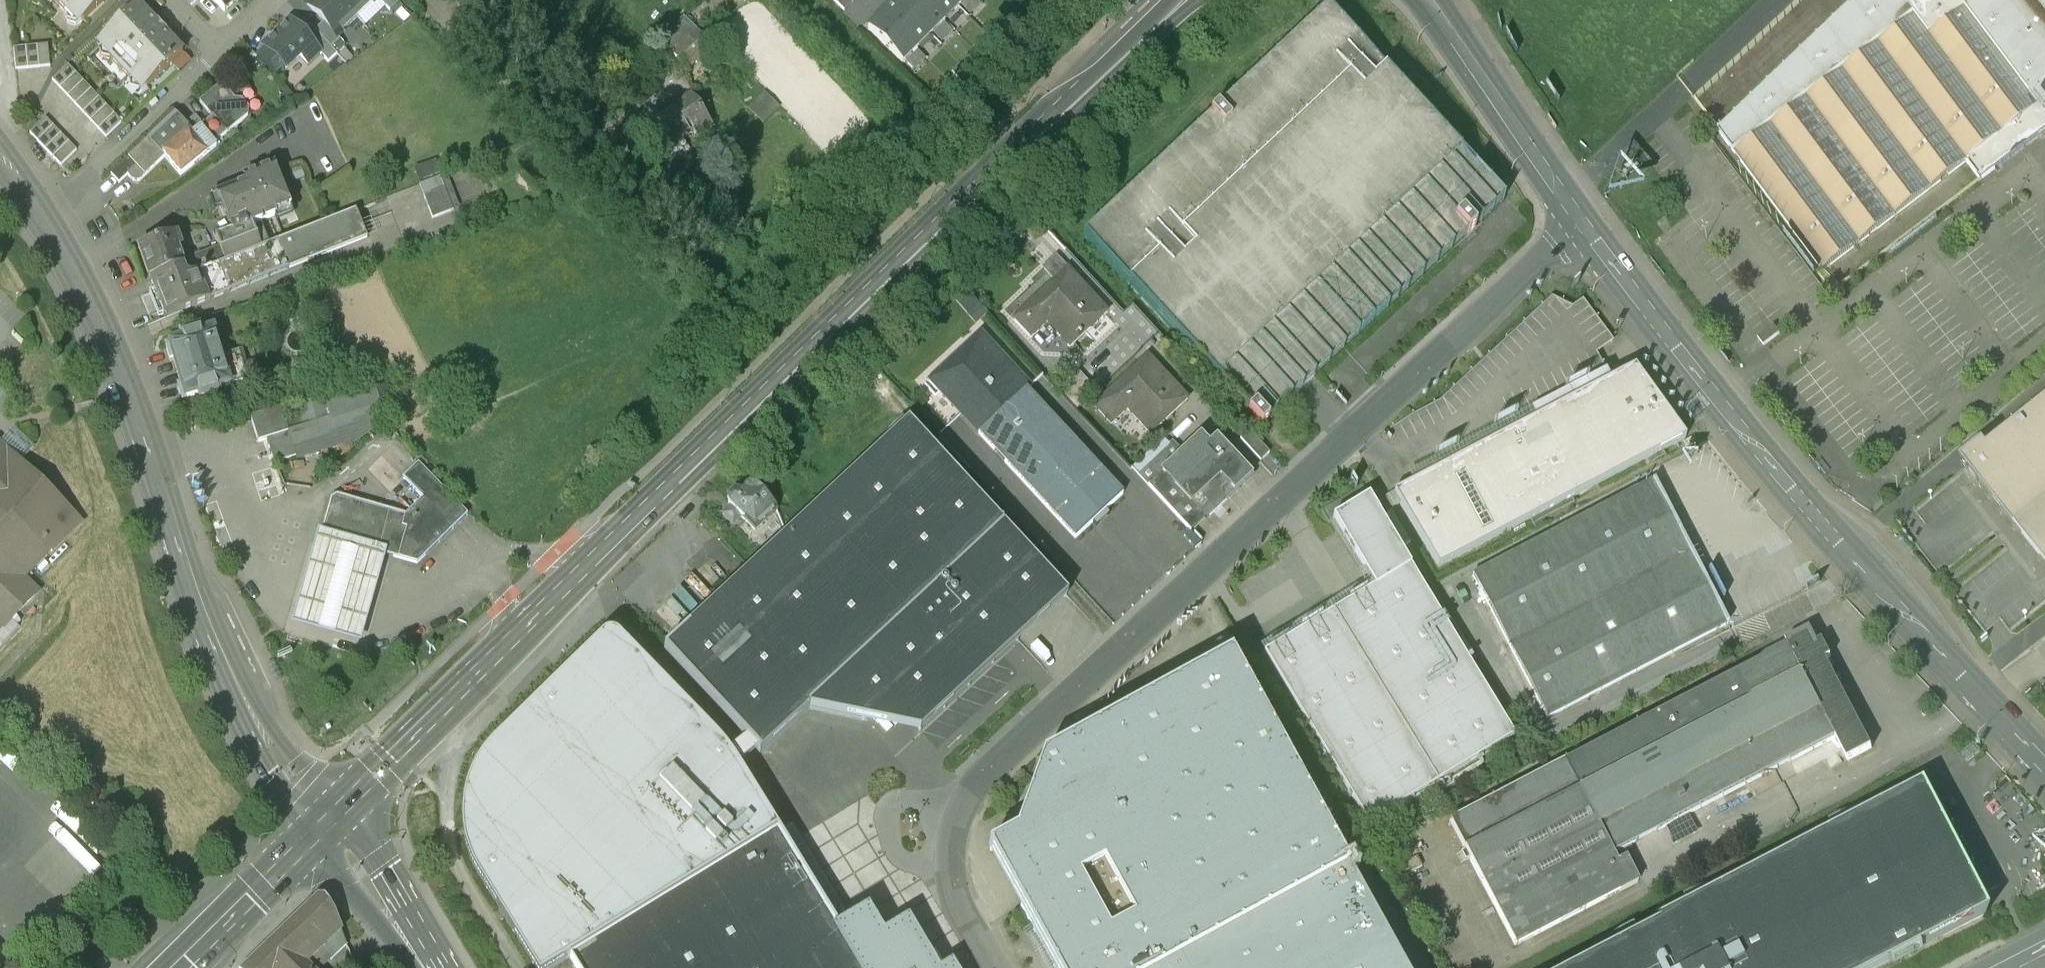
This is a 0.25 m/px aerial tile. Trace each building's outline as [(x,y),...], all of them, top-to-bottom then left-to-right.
[(66,11),(71,6),(84,19),(104,0),(56,0),(66,11)] [(224,10),(235,0),(214,0),(224,10)] [(307,3),(324,21),(337,35),(357,16),(342,0),(310,0),(307,3)] [(357,16),(374,0),(342,0),(357,16)] [(849,0),(833,0),(844,11),(852,3),(849,0)] [(923,0),(896,0),(896,1),(930,35),(944,21),(923,0)] [(950,0),(923,0),(944,21),(958,7),(950,0)] [(1718,129),(1733,150),(1822,268),(1966,160),(1980,179),(1980,178),(1981,179),(1995,168),(1995,167),(2044,129),(2044,0),(1856,0),(1718,129)] [(930,35),(896,1),(882,15),(916,49),(930,35)] [(156,24),(138,5),(102,39),(115,52),(110,57),(129,77),(134,73),(147,86),(182,53),(164,33),(165,32),(157,23),(156,24)] [(1331,14),(1090,234),(1264,430),(1305,392),(1505,205),(1331,14)] [(916,49),(882,15),(868,29),(902,63),(916,49)] [(683,17),(659,40),(680,62),(704,39),(683,17)] [(289,20),(263,45),(285,68),(300,54),(308,63),(319,52),(303,35),(289,20)] [(324,21),(315,30),(331,47),(340,39),(337,35),(324,21)] [(315,30),(312,27),(303,35),(319,52),(328,61),(337,53),(331,47),(315,30)] [(48,44),(13,47),(15,69),(50,66),(48,44)] [(121,121),(68,64),(52,79),(105,136),(121,121)] [(212,117),(226,133),(248,115),(248,108),(242,100),(234,99),(221,83),(199,102),(212,117)] [(690,94),(673,106),(672,105),(665,110),(665,111),(633,133),(651,160),(692,131),(696,137),(712,126),(690,94)] [(175,113),(128,157),(136,166),(127,174),(133,180),(139,180),(165,156),(162,153),(188,132),(175,113)] [(76,149),(45,117),(29,132),(60,164),(76,149)] [(214,143),(226,133),(212,117),(200,127),(214,143)] [(200,127),(190,135),(206,154),(216,145),(214,143),(200,127)] [(180,175),(206,154),(190,135),(188,132),(162,153),(165,156),(180,175)] [(128,157),(111,173),(119,182),(127,174),(136,166),(128,157)] [(249,188),(218,200),(232,233),(216,239),(225,262),(261,248),(252,226),(277,217),(276,213),(291,208),(275,169),(246,181),(249,188)] [(440,178),(419,186),(433,219),(453,211),(440,178)] [(220,264),(197,273),(208,300),(365,239),(354,211),(261,248),(225,262),(220,264)] [(177,235),(139,247),(149,279),(182,268),(185,277),(197,273),(220,264),(215,250),(182,263),(177,250),(181,249),(177,235)] [(1062,252),(1040,272),(1051,284),(1066,270),(1077,281),(1084,275),(1062,252)] [(182,268),(149,279),(164,318),(208,300),(197,273),(185,277),(182,268)] [(1077,281),(1066,270),(1051,284),(1014,319),(1030,338),(1047,323),(1070,347),(1106,313),(1077,281)] [(1432,410),(1386,433),(1411,471),(1603,378),(1594,360),(1610,349),(1582,307),(1568,316),(1547,301),(1432,410)] [(1773,325),(1757,337),(1763,345),(1779,333),(1773,325)] [(1038,387),(986,329),(932,378),(986,436),(1079,539),(1125,497),(1031,393),(1038,387)] [(222,357),(213,330),(201,334),(199,330),(181,336),(182,340),(165,345),(170,360),(174,359),(182,385),(178,386),(183,401),(199,396),(200,400),(219,394),(218,390),(249,380),(241,351),(222,357)] [(1192,399),(1151,358),(1100,410),(1116,432),(1134,416),(1155,437),(1192,399)] [(1451,576),(1697,449),(1641,369),(1400,492),(1451,576)] [(373,380),(324,395),(332,418),(340,444),(389,428),(373,380)] [(298,429),(332,418),(324,395),(291,406),(298,429)] [(1987,450),(1983,445),(1960,463),(1966,470),(1977,485),(1989,476),(2026,523),(2044,508),(2044,404),(1987,450)] [(280,408),(250,417),(258,442),(267,439),(288,433),(280,408)] [(298,429),(288,433),(296,456),(296,458),(340,444),(332,418),(298,429)] [(909,424),(651,646),(745,747),(759,761),(808,712),(916,733),(1063,593),(909,424)] [(288,433),(267,439),(274,463),(296,456),(288,433)] [(1183,454),(1147,486),(1190,532),(1250,477),(1215,440),(1207,448),(1199,439),(1183,454)] [(1147,486),(1183,454),(1172,441),(1136,474),(1147,486)] [(5,626),(36,593),(21,578),(34,564),(35,565),(36,563),(49,549),(50,549),(49,550),(52,552),(53,551),(53,550),(78,524),(79,524),(80,523),(7,453),(6,454),(6,455),(0,461),(0,622),(5,626)] [(406,515),(337,496),(331,499),(322,532),(386,550),(385,554),(417,563),(460,521),(467,515),(418,464),(412,470),(404,479),(423,499),(406,515)] [(1736,632),(1665,486),(1482,582),(1554,722),(1736,632)] [(1332,512),(1336,525),(1292,548),(1335,616),(1268,654),(1372,834),(1439,795),(1420,756),(1497,709),(1370,487),(1332,512)] [(2026,523),(2044,548),(2044,508),(2026,523)] [(362,552),(323,541),(322,536),(321,536),(322,532),(318,531),(292,622),(360,642),(385,554),(378,552),(375,555),(375,556),(375,555),(374,551),(366,548),(362,552)] [(386,550),(322,532),(321,536),(322,536),(323,541),(362,552),(366,548),(374,551),(375,555),(375,556),(375,555),(378,552),(385,554),(386,550)] [(727,763),(618,636),(610,633),(602,637),(474,769),(464,795),(461,821),(464,845),(472,868),(534,967),(553,967),(570,958),(576,967),(937,967),(913,929),(889,943),(872,917),(834,938),(780,841),(740,777),(751,768),(759,761),(745,747),(738,754),(727,763)] [(1879,755),(1819,638),(1453,826),(1518,953),(1651,885),(1638,856),(1844,748),(1854,768),(1879,755)] [(1235,659),(1038,770),(1012,847),(990,861),(1047,967),(1397,967),(1235,659)] [(1903,792),(1548,967),(1902,967),(1970,933),(1903,792)] [(317,897),(276,936),(306,963),(342,929),(334,913),(324,898),(317,897)] [(276,936),(244,967),(312,967),(306,963),(276,936)] [(355,960),(353,956),(342,966),(344,967),(356,967),(355,960)]
